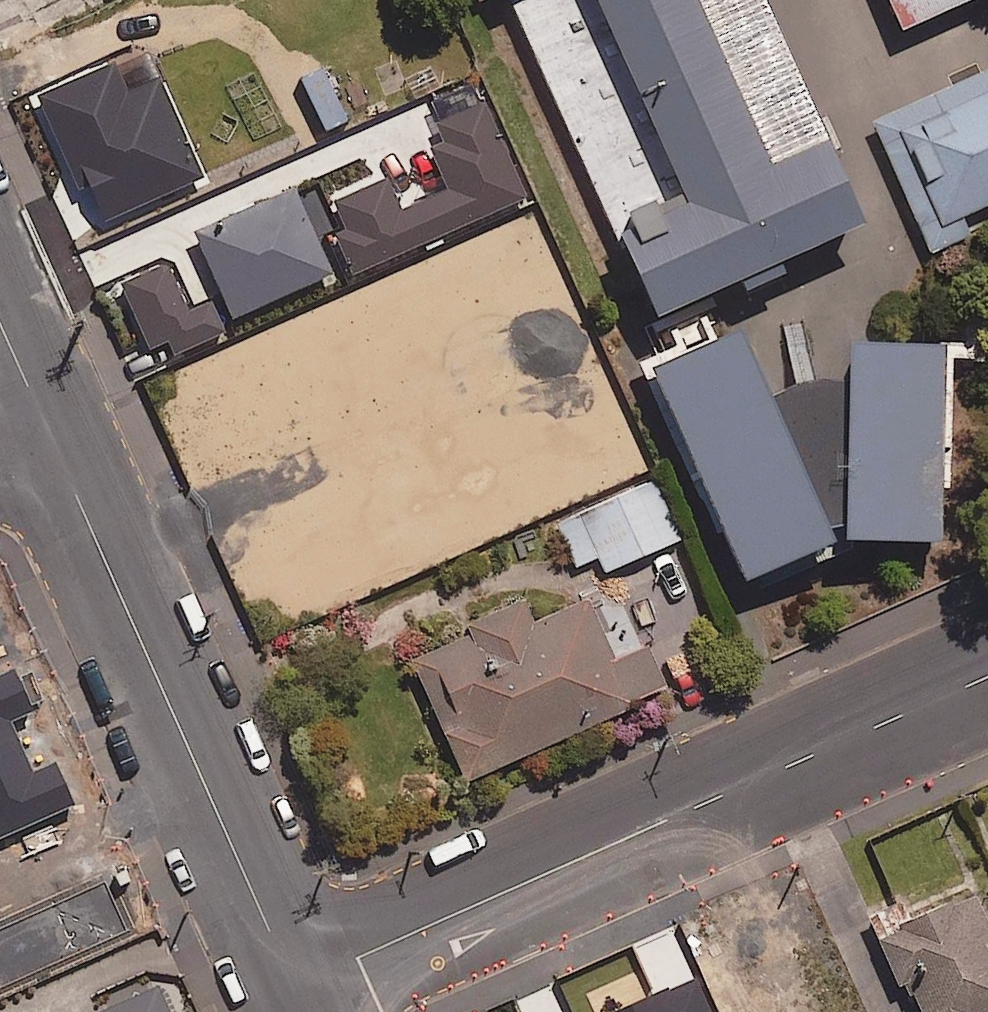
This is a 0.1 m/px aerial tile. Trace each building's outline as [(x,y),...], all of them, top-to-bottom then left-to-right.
[(688,214),(623,243),(658,323),(865,231),(829,152),(774,177),(696,0),(592,0),(688,214)] [(905,35),(984,0),(889,0),(905,35)] [(212,42),(94,94),(133,182),(260,126),(271,150),(330,124),(305,67),(236,97),(212,42)] [(900,135),(944,230),(987,210),(987,95),(900,135)] [(293,191),(193,235),(232,322),(332,278),(293,191)] [(554,266),(510,285),(522,312),(543,360),(588,341),(554,266)] [(365,299),(311,323),(318,337),(271,357),(302,426),(287,432),(307,477),(477,403),(432,300),(377,324),(365,299)] [(522,312),(466,336),(487,385),(543,360),(522,312)] [(221,341),(209,315),(155,340),(167,366),(221,341)] [(847,534),(847,550),(945,551),(948,354),(848,349),(848,389),(774,405),(742,338),(651,376),(744,590),(836,554),(830,538),(847,534)] [(620,407),(535,445),(562,504),(646,466),(620,407)] [(682,544),(655,483),(579,516),(605,577),(682,544)] [(471,640),(413,665),(466,785),(636,711),(634,706),(668,691),(649,648),(616,662),(590,602),(533,626),(524,605),(467,630),(471,640)] [(13,761),(0,767),(0,912),(66,884),(13,761)] [(977,899),(878,943),(899,991),(909,986),(920,1011),(987,1011),(987,924),(977,899)] [(755,976),(772,1011),(841,1011),(813,950),(755,976)] [(36,1002),(14,1011),(40,1011),(36,1002)]
